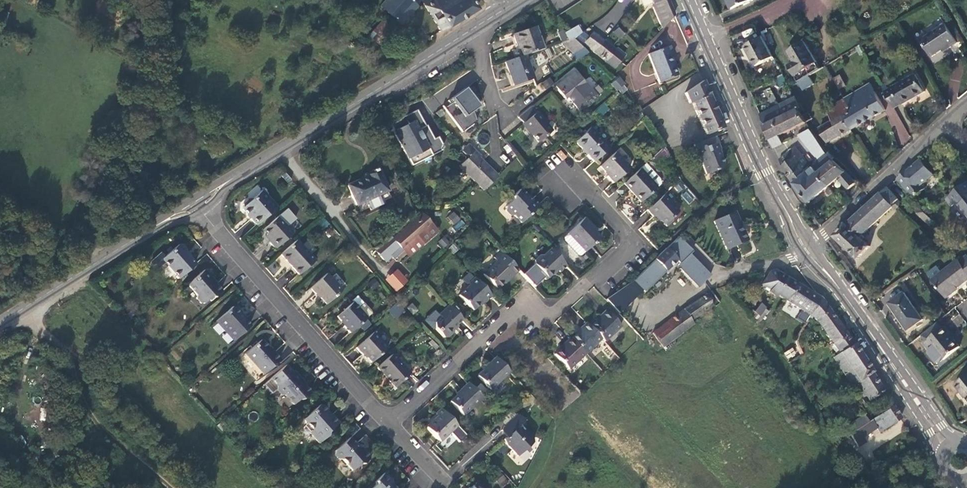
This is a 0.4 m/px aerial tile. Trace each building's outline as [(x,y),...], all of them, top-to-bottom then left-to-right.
[(399,22),(415,5),(414,4),(418,0),(384,0),(380,5),(399,22)] [(477,7),(472,0),(423,0),(421,1),(440,31),(477,7)] [(674,15),(667,0),(650,0),(661,28),(674,15)] [(747,3),(745,0),(727,0),(731,10),(747,3)] [(391,30),(380,20),(368,34),(378,43),(391,30)] [(949,46),(957,41),(944,21),(920,38),(932,55),(948,44),(949,46)] [(577,25),(561,33),(566,41),(571,39),(576,38),(582,34),(577,25)] [(515,44),(519,57),(524,55),(541,49),(534,28),(512,35),(515,44)] [(617,29),(613,33),(619,38),(622,34),(617,29)] [(556,32),(561,42),(562,42),(566,41),(561,33),(560,30),(556,32)] [(589,37),(583,43),(594,53),(604,41),(593,32),(589,37)] [(580,46),(583,43),(589,37),(584,33),(582,34),(576,38),(571,39),(580,46)] [(773,56),(762,36),(744,45),(749,54),(750,53),(757,65),(773,56)] [(575,53),(581,47),(580,46),(571,39),(566,41),(562,42),(575,53)] [(790,63),(800,80),(808,75),(822,66),(806,39),(790,48),(796,59),(790,63)] [(615,51),(604,41),(594,53),(605,62),(607,60),(613,65),(623,53),(617,48),(615,51)] [(670,46),(648,55),(659,83),(677,75),(669,55),(673,54),(670,46)] [(532,78),(524,55),(519,57),(505,61),(509,73),(514,85),(532,78)] [(596,97),(574,70),(554,87),(564,99),(567,97),(579,112),(596,97)] [(916,73),(886,90),(895,106),(902,102),(903,103),(926,90),(916,73)] [(832,77),(837,89),(845,86),(840,74),(832,77)] [(813,83),(808,75),(800,80),(798,81),(802,89),(813,83)] [(550,77),(542,81),(546,89),(554,85),(550,77)] [(611,84),(622,95),(629,88),(618,77),(611,84)] [(685,93),(687,99),(706,89),(703,82),(685,93)] [(871,82),(861,88),(845,97),(851,108),(842,113),(851,128),(885,109),(871,82)] [(469,94),(465,88),(449,100),(451,102),(453,101),(464,116),(471,111),(477,106),(476,103),(474,101),(476,99),(472,92),(469,94)] [(705,135),(722,128),(706,89),(687,99),(690,104),(692,104),(705,135)] [(781,104),(761,114),(775,148),(783,143),(780,136),(806,121),(802,115),(798,108),(800,107),(795,96),(781,104)] [(827,142),(851,128),(842,113),(851,108),(845,97),(826,107),(833,119),(819,127),(827,142)] [(453,101),(451,102),(445,107),(462,131),(477,121),(473,112),(472,113),(471,111),(464,116),(453,101)] [(602,116),(609,109),(603,102),(596,109),(602,116)] [(551,130),(531,106),(524,112),(518,116),(538,141),(551,130)] [(426,124),(425,125),(417,109),(397,119),(399,124),(392,127),(411,162),(422,157),(418,150),(426,146),(430,152),(438,148),(439,147),(440,147),(441,143),(440,142),(440,141),(438,136),(431,139),(428,133),(430,131),(426,124)] [(808,111),(802,115),(806,121),(811,117),(808,111)] [(583,149),(594,160),(609,146),(591,126),(575,140),(583,149)] [(798,135),(803,140),(815,133),(810,127),(798,135)] [(803,140),(818,157),(826,151),(826,150),(815,133),(803,140)] [(720,150),(714,137),(698,143),(712,173),(723,168),(724,164),(718,150),(720,150)] [(468,157),(459,166),(483,190),(497,176),(478,157),(479,156),(475,151),(468,143),(462,150),(468,157)] [(707,175),(712,173),(698,143),(693,146),(701,164),(703,166),(707,175)] [(418,150),(422,157),(430,152),(426,146),(418,150)] [(795,146),(780,159),(783,166),(794,184),(808,172),(808,171),(805,168),(810,163),(795,146)] [(630,166),(616,151),(600,165),(603,169),(608,174),(607,175),(613,182),(630,166)] [(849,189),(852,185),(854,184),(856,181),(848,172),(826,151),(818,157),(816,159),(814,166),(829,185),(837,178),(849,189)] [(507,158),(510,163),(515,157),(512,154),(507,158)] [(510,163),(513,167),(519,162),(515,157),(510,163)] [(923,185),(936,174),(922,158),(898,178),(914,197),(925,187),(923,185)] [(513,167),(516,171),(511,176),(513,179),(525,171),(519,162),(513,167)] [(829,185),(814,166),(808,171),(808,172),(794,184),(797,188),(809,202),(829,185)] [(656,185),(640,167),(624,182),(630,188),(635,195),(640,200),(656,185)] [(384,189),(374,169),(361,175),(362,177),(344,185),(353,203),(384,189)] [(678,193),(686,188),(681,180),(673,185),(678,193)] [(946,198),(953,206),(957,203),(966,215),(966,180),(946,198)] [(630,188),(624,182),(618,188),(624,194),(630,188)] [(899,198),(889,187),(882,193),(893,204),(899,198)] [(249,214),(258,224),(278,206),(263,188),(252,198),(249,198),(243,203),(243,207),(249,214)] [(520,223),(539,205),(533,198),(531,200),(527,196),(520,188),(513,195),(512,200),(505,207),(505,210),(510,215),(513,215),(520,223)] [(688,189),(681,195),(689,204),(696,199),(688,189)] [(679,210),(664,193),(647,209),(654,216),(655,214),(661,220),(665,225),(672,219),(672,216),(679,210)] [(894,205),(893,204),(882,193),(866,207),(848,223),(845,224),(835,237),(850,250),(849,251),(849,254),(853,258),(855,257),(857,256),(859,258),(870,246),(863,239),(865,237),(863,234),(894,205)] [(452,225),(460,219),(454,211),(446,217),(452,225)] [(930,225),(935,220),(928,214),(924,211),(916,212),(930,225)] [(434,229),(419,212),(408,220),(374,249),(384,260),(390,255),(389,253),(397,246),(400,250),(415,238),(418,242),(434,229)] [(740,223),(735,213),(715,222),(727,248),(746,240),(739,223),(740,223)] [(293,233),(278,216),(263,229),(268,234),(272,238),(270,240),(276,247),(293,233)] [(593,243),(601,236),(590,225),(592,223),(585,216),(568,233),(585,251),(593,243)] [(455,230),(465,226),(462,220),(452,225),(455,230)] [(585,251),(568,233),(564,236),(564,240),(578,254),(582,254),(585,251)] [(677,259),(700,286),(712,276),(679,235),(666,248),(665,248),(632,279),(644,291),(677,259)] [(442,248),(450,244),(446,236),(438,241),(442,248)] [(315,259),(297,239),(281,253),(292,265),(299,273),(315,259)] [(162,259),(179,278),(195,264),(190,257),(185,252),(186,249),(182,245),(179,244),(162,259)] [(560,270),(567,264),(550,247),(543,254),(539,253),(535,258),(534,262),(539,268),(540,271),(543,274),(546,277),(557,267),(560,270)] [(514,275),(520,270),(503,251),(502,251),(496,257),(499,260),(485,273),(498,288),(501,285),(505,282),(506,283),(509,279),(509,275),(514,275)] [(966,254),(959,260),(958,258),(941,271),(937,266),(928,273),(932,278),(931,279),(946,298),(955,291),(953,290),(966,280),(966,254)] [(397,292),(408,280),(396,268),(385,279),(397,292)] [(204,269),(187,284),(196,294),(195,297),(199,302),(203,302),(210,296),(214,297),(221,290),(214,282),(211,279),(212,278),(204,269)] [(796,283),(775,270),(769,272),(761,284),(765,287),(771,290),(786,299),(796,283)] [(341,289),(326,272),(310,286),(312,289),(315,293),(316,292),(325,302),(341,289)] [(485,301),(492,295),(475,276),(470,281),(469,284),(459,294),(473,309),(479,303),(483,299),(485,301)] [(372,291),(380,285),(375,278),(367,284),(372,291)] [(820,298),(796,283),(786,299),(810,314),(820,298)] [(706,316),(708,317),(713,314),(712,310),(709,306),(712,304),(710,302),(714,299),(710,291),(688,305),(653,333),(663,346),(678,335),(693,323),(690,319),(704,310),(704,313),(706,316)] [(924,318),(905,291),(890,302),(907,327),(915,321),(917,323),(924,318)] [(840,325),(820,298),(810,314),(808,317),(812,319),(813,316),(817,319),(840,352),(834,357),(852,384),(857,381),(862,388),(866,394),(869,399),(883,390),(840,325)] [(358,306),(353,301),(338,315),(342,319),(346,323),(344,324),(351,331),(359,323),(365,317),(367,316),(358,306)] [(364,301),(358,306),(367,316),(372,312),(372,309),(364,301)] [(412,314),(418,310),(413,302),(407,306),(412,314)] [(760,320),(768,311),(765,308),(765,307),(760,302),(753,310),(754,311),(758,315),(757,317),(760,320)] [(389,309),(394,318),(404,312),(399,303),(389,309)] [(452,328),(463,318),(450,304),(440,314),(442,315),(436,321),(436,326),(445,336),(448,336),(451,333),(454,330),(452,328)] [(232,338),(249,324),(240,314),(240,311),(237,308),(235,305),(232,305),(216,320),(232,338)] [(590,325),(600,336),(603,339),(620,324),(605,308),(599,314),(600,315),(597,318),(590,325)] [(371,323),(365,317),(359,323),(364,328),(371,323)] [(585,352),(591,346),(600,336),(590,325),(586,321),(582,324),(580,326),(581,327),(571,337),(585,352)] [(925,332),(929,338),(942,327),(937,322),(925,332)] [(944,359),(959,347),(953,339),(948,333),(949,332),(944,326),(942,327),(929,338),(924,343),(929,349),(928,352),(936,362),(940,361),(944,358),(944,359)] [(388,347),(374,331),(357,346),(361,350),(363,353),(364,352),(372,361),(388,347)] [(681,338),(678,335),(663,346),(665,350),(681,338)] [(568,367),(585,352),(571,337),(570,336),(564,341),(565,343),(560,347),(555,353),(568,367)] [(665,350),(668,353),(683,341),(681,338),(665,350)] [(263,372),(280,357),(273,349),(271,350),(268,347),(261,339),(246,352),(263,372)] [(788,359),(797,354),(793,347),(784,353),(788,359)] [(409,372),(392,353),(377,366),(394,385),(402,379),(409,372)] [(490,388),(509,370),(496,355),(487,364),(477,374),(490,388)] [(293,370),(286,363),(264,382),(272,391),(277,388),(282,393),(285,394),(293,403),(299,398),(302,398),(310,391),(300,379),(302,377),(297,373),(294,369),(293,370)] [(955,384),(960,391),(961,390),(966,396),(966,374),(955,384)] [(462,414),(482,396),(468,381),(461,388),(462,389),(457,394),(450,400),(462,414)] [(861,398),(866,394),(862,388),(857,391),(861,398)] [(328,431),(338,421),(332,413),(330,415),(327,411),(327,408),(325,405),(322,403),(319,402),(303,417),(312,427),(309,430),(319,441),(327,434),(328,431)] [(900,417),(892,405),(868,421),(855,430),(851,433),(859,445),(865,441),(862,436),(877,427),(879,431),(900,417)] [(440,440),(457,423),(441,407),(435,412),(437,415),(426,426),(436,436),(440,440)] [(533,435),(521,423),(525,419),(519,412),(508,423),(513,429),(507,435),(504,437),(506,439),(507,442),(519,454),(533,441),(533,435)] [(850,423),(855,430),(868,421),(863,414),(850,423)] [(501,429),(507,435),(513,429),(508,423),(501,429)] [(359,428),(353,436),(359,441),(365,433),(359,428)] [(357,445),(349,436),(335,449),(335,453),(338,457),(342,457),(352,468),(359,462),(363,462),(368,457),(369,453),(361,445),(357,445)] [(393,483),(393,479),(391,477),(385,471),(377,479),(376,483),(371,487),(398,487),(393,483)] [(501,487),(509,483),(504,474),(495,480),(501,487)]
